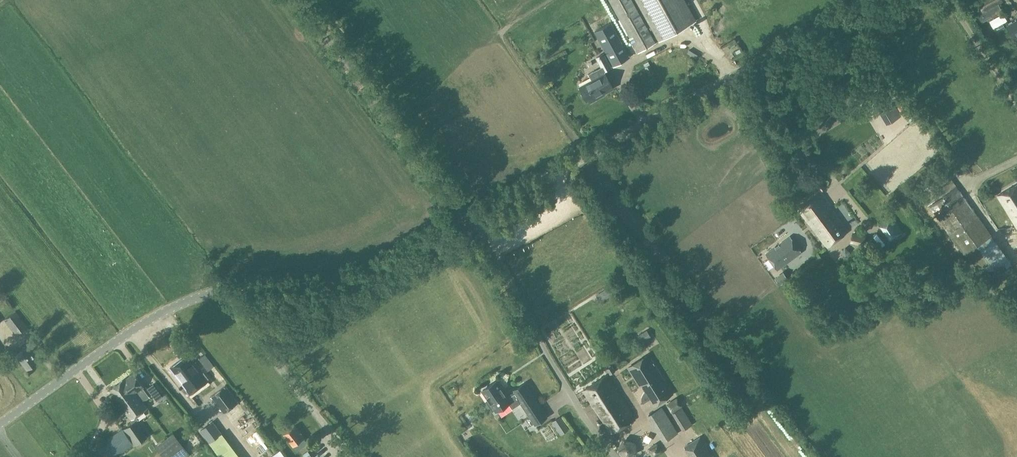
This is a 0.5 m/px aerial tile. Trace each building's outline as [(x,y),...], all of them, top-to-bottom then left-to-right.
[(696,21),(685,0),(636,0),(659,41),(696,21)] [(1002,0),(976,0),(975,1),(981,12),(981,13),(998,4),(1002,1),(1002,0)] [(998,4),(981,13),(981,12),(973,16),(978,24),(1002,11),(998,4)] [(989,19),(996,29),(1011,20),(1004,10),(989,19)] [(1016,43),(1016,20),(1006,26),(1016,43)] [(595,32),(614,66),(631,57),(612,22),(595,32)] [(654,49),(657,55),(667,51),(664,45),(654,49)] [(589,74),(592,81),(580,87),(587,101),(604,92),(605,93),(613,88),(605,74),(605,72),(612,68),(605,53),(596,58),(601,67),(589,74)] [(888,124),(902,116),(884,87),(870,95),(888,124)] [(825,94),(819,96),(823,107),(828,105),(825,94)] [(918,118),(912,107),(904,112),(910,123),(918,118)] [(822,119),(826,125),(834,119),(830,114),(822,119)] [(857,126),(866,121),(863,117),(855,122),(857,126)] [(954,168),(950,170),(954,178),(958,176),(954,168)] [(1012,264),(952,179),(938,189),(943,196),(930,206),(974,273),(997,267),(1006,265),(1007,267),(1012,264)] [(998,196),(1016,227),(1016,184),(998,196)] [(828,247),(848,232),(819,193),(798,208),(812,227),(813,227),(828,247)] [(903,233),(892,215),(879,224),(890,241),(903,233)] [(864,237),(852,235),(851,242),(862,245),(864,237)] [(778,270),(802,253),(791,236),(766,253),(778,270)] [(818,265),(812,271),(819,280),(826,275),(818,265)] [(610,287),(596,295),(601,302),(614,294),(610,287)] [(4,320),(15,336),(28,326),(16,310),(15,311),(11,305),(1,313),(6,318),(4,320)] [(641,343),(651,337),(646,330),(637,336),(641,343)] [(199,346),(193,337),(190,339),(196,348),(199,346)] [(19,346),(22,351),(16,355),(26,369),(37,361),(33,355),(34,354),(28,346),(25,341),(19,346)] [(674,394),(649,353),(627,367),(639,388),(643,386),(646,391),(639,395),(643,403),(648,400),(652,407),(674,394)] [(190,394),(209,380),(189,354),(170,368),(190,394)] [(214,366),(205,354),(199,359),(208,371),(214,366)] [(610,375),(615,371),(612,366),(607,370),(610,375)] [(137,444),(148,436),(138,422),(140,421),(137,418),(149,409),(144,402),(150,397),(143,388),(144,387),(134,373),(125,380),(125,379),(111,389),(120,402),(119,403),(119,404),(125,411),(132,422),(100,446),(109,456),(116,456),(133,444),(135,447),(137,444)] [(520,398),(534,422),(545,415),(525,380),(514,387),(514,388),(507,392),(498,375),(483,384),(489,394),(486,395),(492,405),(494,403),(495,405),(510,397),(513,403),(520,398)] [(612,434),(634,419),(607,375),(583,391),(612,434)] [(152,395),(158,390),(153,384),(147,388),(152,395)] [(212,396),(224,413),(239,403),(226,385),(212,396)] [(683,406),(677,397),(666,404),(672,413),(673,412),(676,418),(685,412),(682,407),(683,406)] [(119,404),(113,409),(118,416),(125,411),(119,404)] [(648,411),(660,441),(675,434),(663,405),(648,411)] [(236,421),(240,425),(249,417),(246,413),(236,421)] [(569,430),(560,416),(552,422),(561,435),(569,430)] [(213,421),(201,430),(210,443),(223,434),(213,421)] [(297,451),(308,443),(304,438),(295,426),(284,434),(294,447),(294,446),(297,451)] [(256,429),(251,432),(261,445),(266,441),(256,429)] [(164,456),(187,456),(191,454),(174,432),(164,440),(158,444),(156,446),(164,456)] [(701,436),(684,446),(691,456),(713,456),(701,436)] [(631,444),(621,442),(616,450),(622,456),(625,456),(632,454),(631,444)] [(658,446),(650,449),(653,456),(661,452),(658,446)]
